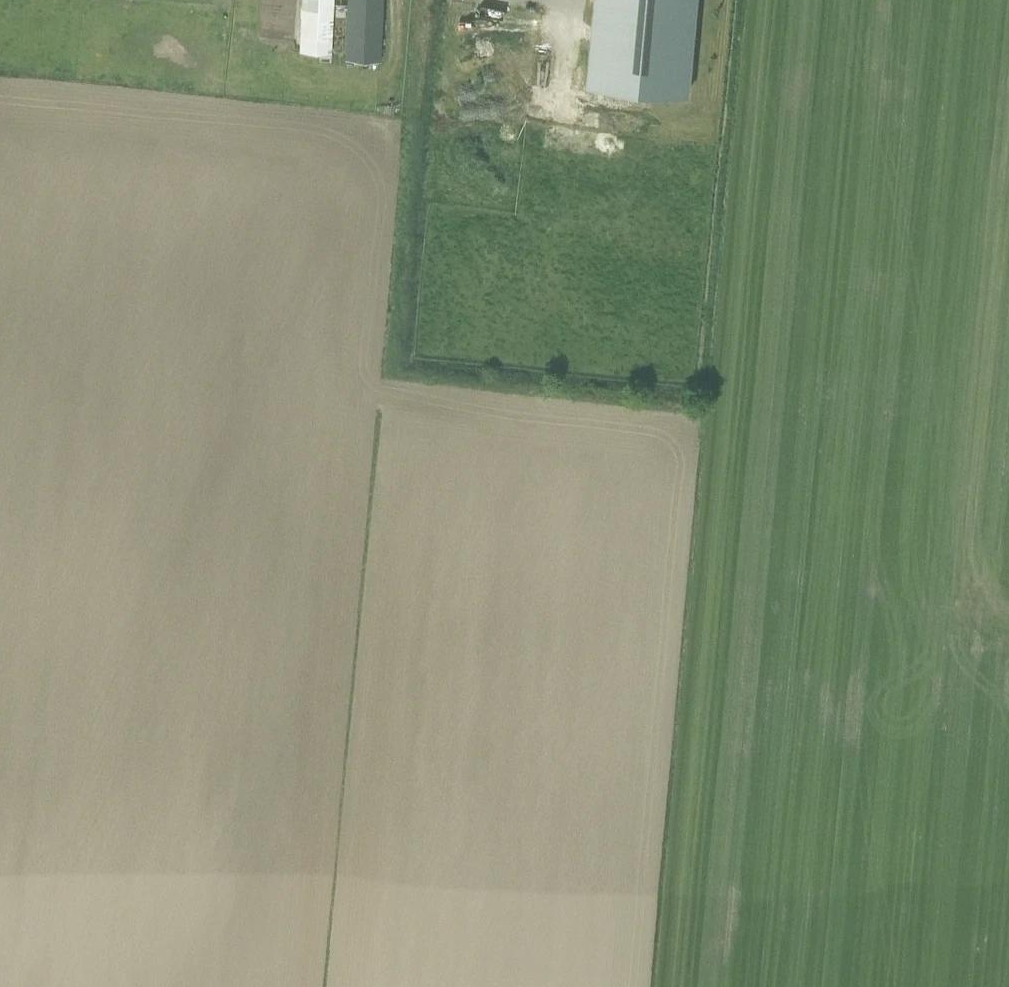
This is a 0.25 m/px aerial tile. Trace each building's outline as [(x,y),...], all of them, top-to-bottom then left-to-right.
[(330,51),(333,51),(334,19),(347,19),(345,59),(382,59),(384,0),(302,0),(300,50),(330,51)] [(587,84),(686,93),(695,0),(595,0),(587,84)]
